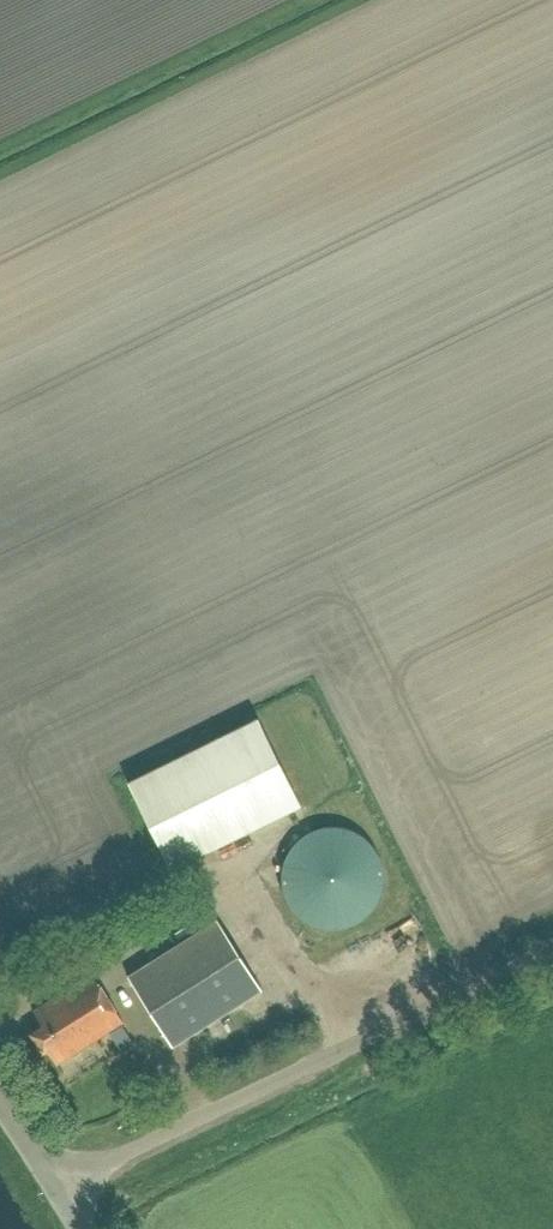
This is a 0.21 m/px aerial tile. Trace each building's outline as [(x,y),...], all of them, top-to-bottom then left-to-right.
[(299,807),(256,720),(128,784),(171,870),(299,807)] [(384,883),(384,879),(384,874),(383,870),(382,865),(381,861),(379,857),(377,853),(375,849),(372,845),(369,842),(365,839),(362,836),(358,833),(354,831),(350,830),(345,828),(341,827),(337,827),(332,826),(327,827),(323,827),(319,828),(314,830),(310,831),(306,833),(302,836),(299,839),(295,842),(292,845),(289,849),(287,853),(285,857),(283,861),(282,865),(281,870),(280,874),(280,878),(280,883),(281,888),(282,892),(283,896),(285,900),(287,904),(289,908),(292,912),(295,915),(299,918),(302,921),(306,924),(310,926),(314,927),(319,929),(323,930),(327,930),(332,931),(337,930),(341,930),(345,929),(350,927),(354,926),(358,924),(362,921),(365,918),(369,915),(372,912),(375,908),(377,905),(379,901),(381,896),(382,892),(383,888),(384,883)] [(128,977),(173,1046),(262,989),(257,982),(260,980),(216,911),(127,968),(131,975),(128,977)] [(123,1023),(93,975),(33,1013),(42,1027),(31,1034),(44,1054),(49,1051),(57,1065),(123,1023)]
